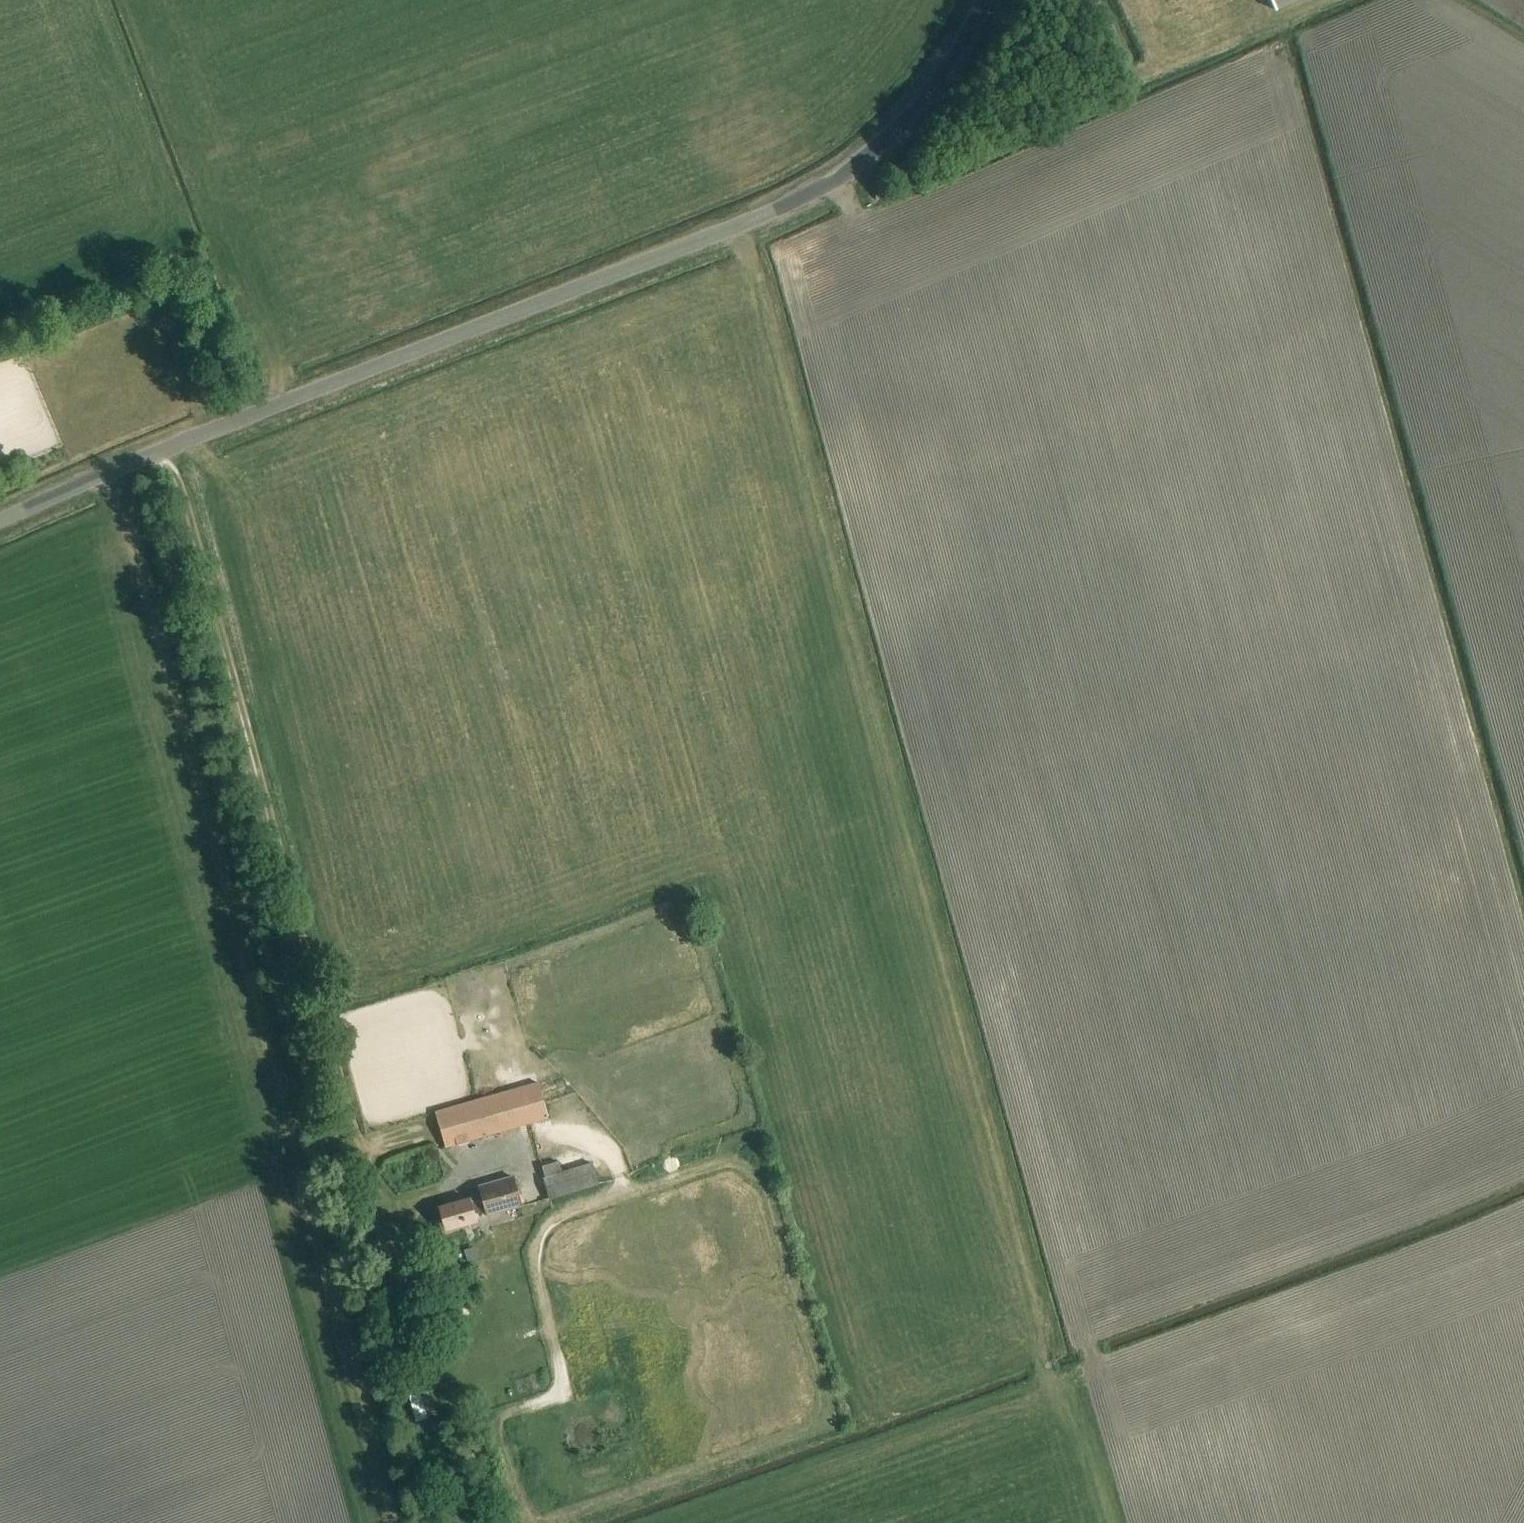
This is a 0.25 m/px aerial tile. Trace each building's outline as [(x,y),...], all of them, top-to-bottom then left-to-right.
[(1276,14),(1307,0),(1270,0),(1276,14)] [(548,1118),(538,1083),(436,1112),(445,1148),(548,1118)] [(539,1167),(542,1177),(560,1172),(557,1162),(539,1167)] [(560,1172),(542,1177),(549,1200),(600,1185),(592,1162),(560,1172)] [(480,1186),(482,1196),(471,1199),(471,1198),(438,1207),(444,1232),(478,1222),(475,1214),(486,1211),(488,1216),(522,1206),(513,1176),(480,1186)] [(427,1419),(418,1385),(405,1388),(415,1423),(427,1419)]
